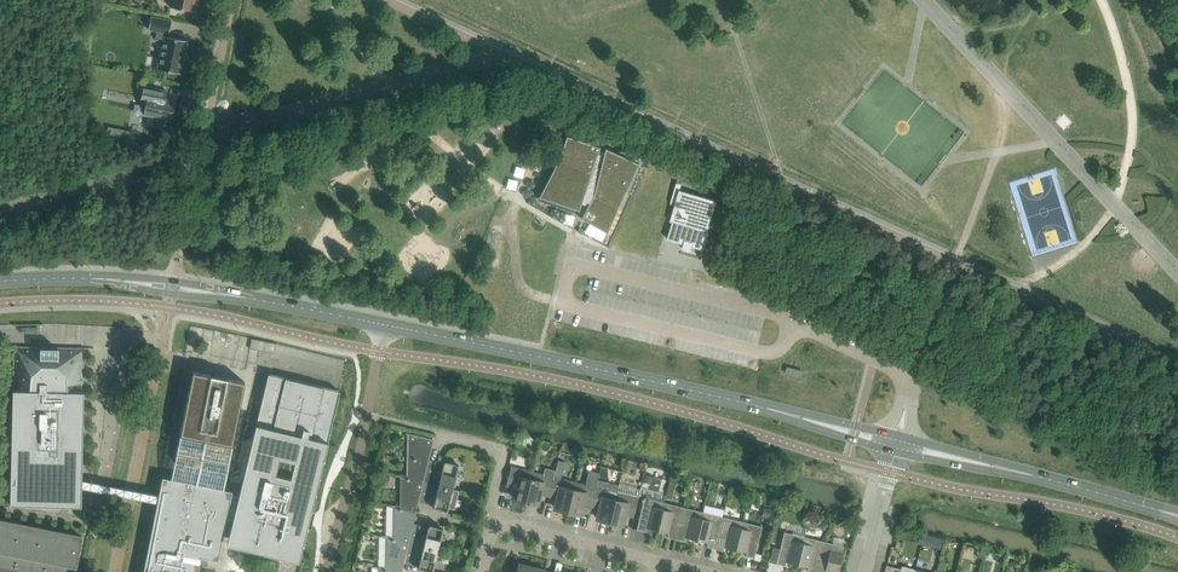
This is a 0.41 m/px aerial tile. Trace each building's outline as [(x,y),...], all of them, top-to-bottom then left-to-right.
[(170,6),(176,8),(177,11),(184,12),(186,10),(193,11),(195,0),(171,0),(170,6)] [(148,29),(157,31),(156,39),(163,40),(157,69),(180,73),(187,40),(165,36),(165,32),(169,33),(171,20),(151,16),(148,29)] [(144,86),(141,101),(147,102),(144,114),(149,115),(147,124),(160,127),(162,118),(170,119),(171,120),(175,101),(165,99),(165,97),(162,96),(163,90),(166,91),(167,90),(144,86)] [(108,127),(106,135),(117,138),(118,129),(108,127)] [(567,136),(561,153),(558,161),(539,196),(579,210),(582,200),(586,202),(590,203),(581,218),(607,233),(639,163),(605,148),(603,156),(598,154),(600,147),(587,142),(567,136)] [(643,188),(628,221),(635,224),(630,240),(656,248),(664,220),(673,222),(675,216),(673,215),(673,213),(661,210),(667,199),(643,188)] [(673,222),(668,239),(684,243),(683,248),(685,247),(690,248),(691,248),(691,249),(691,251),(692,251),(693,246),(704,249),(709,234),(709,232),(708,232),(717,201),(680,190),(673,213),(673,215),(675,216),(673,222)] [(85,347),(14,346),(13,381),(14,381),(15,381),(15,389),(13,389),(10,504),(81,505),(81,493),(81,492),(80,491),(80,490),(79,489),(79,488),(78,488),(77,488),(72,487),(74,479),(75,470),(82,471),(84,391),(82,391),(82,383),(83,383),(84,383),(85,347)] [(193,371),(171,478),(223,490),(245,382),(222,377),(213,375),(193,371)] [(199,566),(200,564),(199,564),(200,556),(218,560),(227,517),(232,518),(227,544),(246,549),(298,561),(307,527),(311,528),(313,519),(315,511),(311,510),(328,442),(327,442),(329,434),(340,391),(268,374),(258,416),(258,417),(256,424),(241,485),(242,485),(246,493),(245,496),(224,491),(223,490),(171,478),(170,478),(162,477),(159,495),(157,502),(143,571),(198,571),(199,566)] [(396,474),(396,475),(431,483),(433,474),(426,473),(430,454),(434,439),(406,432),(405,433),(409,434),(409,475),(396,474)] [(440,476),(433,474),(431,483),(452,489),(453,485),(455,486),(458,476),(455,476),(458,464),(444,461),(440,476)] [(515,500),(525,502),(532,471),(511,466),(506,486),(513,488),(511,495),(516,496),(515,500)] [(543,474),(532,471),(525,502),(534,504),(535,501),(539,502),(541,494),(548,496),(553,477),(555,470),(545,467),(543,474)] [(584,484),(574,482),(567,512),(576,514),(577,511),(582,512),(584,505),(591,506),(595,487),(599,472),(588,470),(584,484)] [(159,496),(160,486),(134,481),(82,471),(80,480),(133,490),(159,496)] [(644,475),(642,481),(650,483),(651,477),(652,475),(644,473),(644,475)] [(388,505),(416,512),(417,506),(422,488),(429,490),(431,483),(396,475),(402,477),(401,505),(388,505)] [(574,482),(553,477),(548,496),(555,498),(554,506),(559,507),(558,510),(567,512),(574,482)] [(452,489),(431,483),(429,490),(436,492),(433,507),(447,510),(448,507),(455,509),(459,491),(452,489)] [(595,487),(591,506),(598,508),(596,516),(601,517),(600,520),(609,522),(617,492),(595,487)] [(633,517),(638,498),(617,492),(609,522),(618,525),(619,521),(624,523),(626,515),(633,517)] [(650,528),(657,530),(664,502),(644,497),(637,529),(645,531),(646,526),(650,527),(650,528)] [(668,537),(676,539),(684,507),(664,502),(657,530),(665,532),(665,531),(669,532),(668,537)] [(414,518),(416,512),(388,505),(388,506),(394,507),(394,536),(381,536),(416,545),(417,538),(410,536),(414,518)] [(689,538),(696,540),(703,512),(684,507),(676,539),(684,541),(685,536),(689,537),(689,538)] [(763,507),(761,516),(768,518),(770,508),(763,507)] [(707,546),(715,548),(723,517),(703,512),(696,540),(704,542),(704,540),(708,541),(707,546)] [(728,547),(735,549),(742,521),(723,517),(715,548),(723,550),(724,545),(728,546),(728,547)] [(850,518),(845,521),(848,527),(853,523),(850,518)] [(81,536),(0,520),(0,571),(74,571),(81,536)] [(821,520),(820,525),(822,529),(826,530),(828,522),(821,520)] [(742,521),(735,549),(743,551),(743,550),(747,551),(746,556),(754,558),(762,526),(742,521)] [(425,540),(417,538),(416,545),(437,550),(438,546),(440,547),(443,537),(440,537),(443,528),(429,524),(425,540)] [(790,563),(797,564),(804,536),(784,532),(776,563),(785,565),(786,560),(790,561),(790,563)] [(373,567),(395,571),(401,571),(402,567),(407,550),(414,551),(416,545),(381,536),(387,538),(386,566),(373,566),(373,567)] [(812,571),(816,571),(824,541),(804,536),(797,564),(805,566),(805,565),(809,566),(808,571),(812,571)] [(936,536),(934,543),(942,545),(944,537),(936,536)] [(816,571),(825,571),(825,570),(829,571),(837,571),(843,546),(824,541),(816,571)] [(904,542),(897,541),(896,547),(902,549),(904,542)] [(436,553),(437,550),(416,545),(414,551),(421,553),(418,568),(432,571),(434,563),(436,563),(439,554),(436,553)] [(532,566),(518,562),(516,571),(530,571),(532,566)] [(885,571),(915,571),(916,569),(888,562),(885,571)] [(945,571),(947,564),(939,562),(937,570),(937,571),(945,571)]
